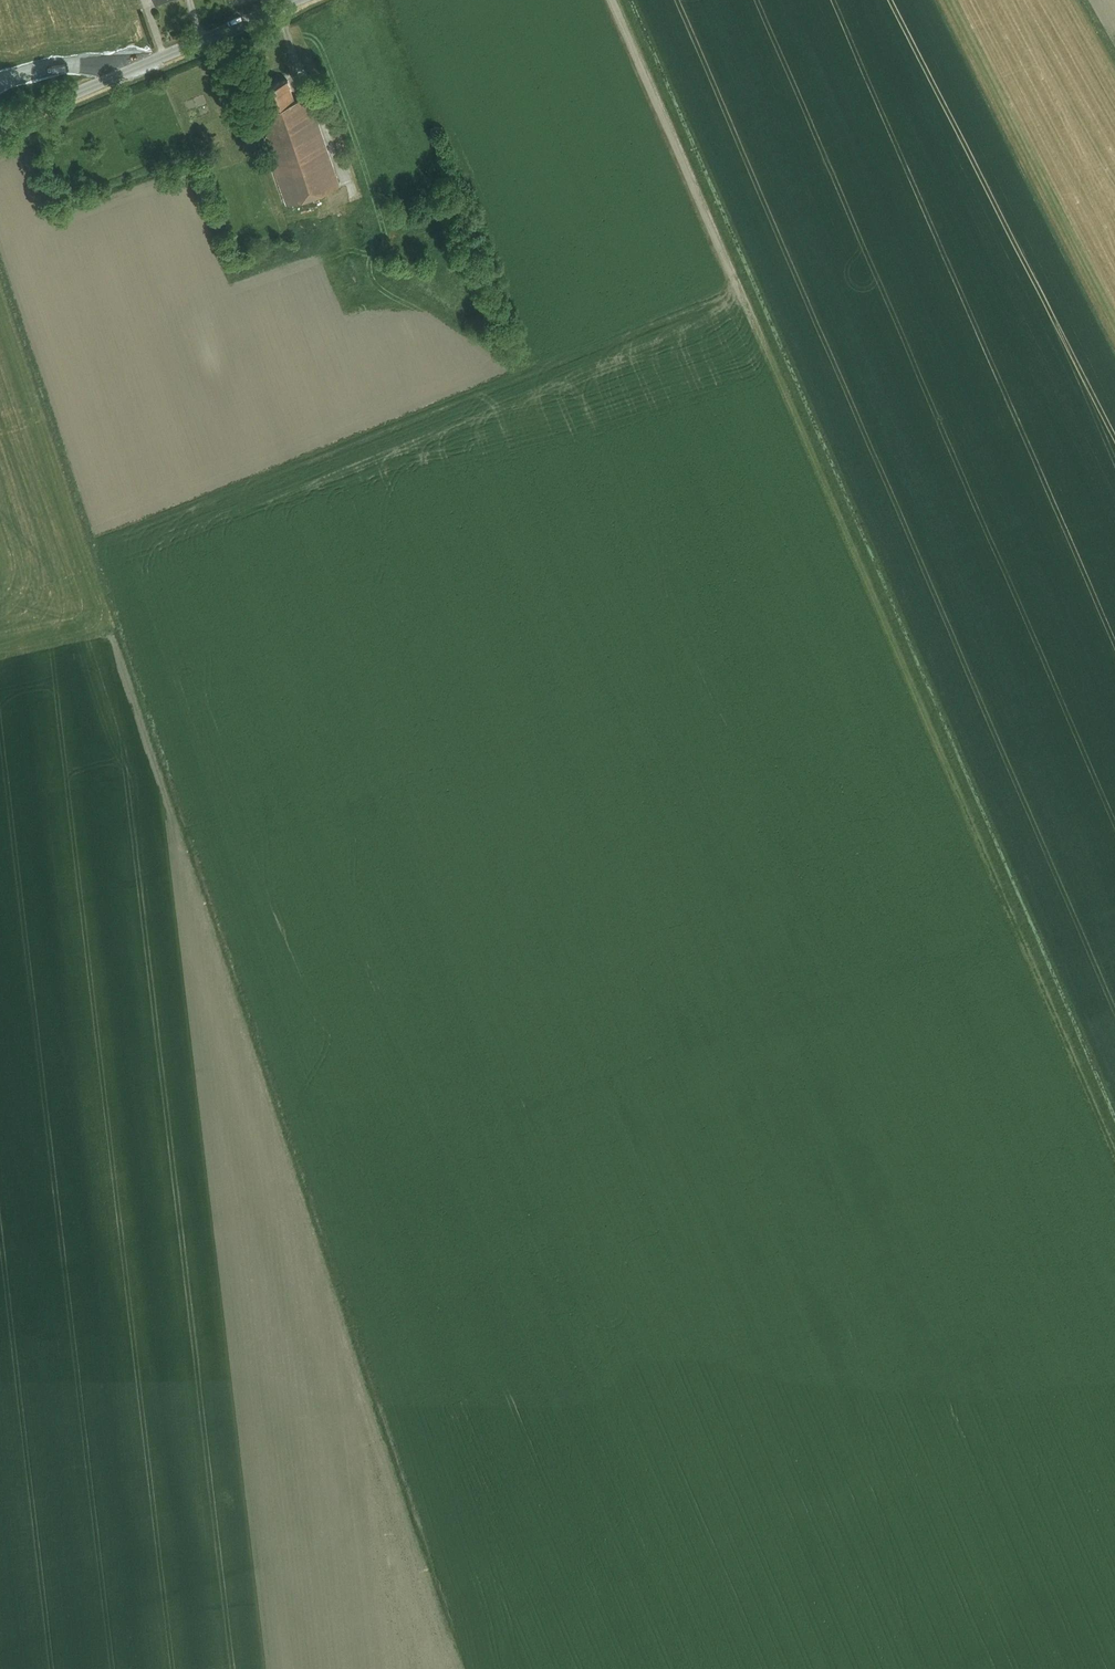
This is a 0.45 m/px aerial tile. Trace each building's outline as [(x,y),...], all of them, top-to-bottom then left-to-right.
[(260,88),(267,110),(295,101),(288,79),(260,88)] [(267,110),(259,112),(288,202),(339,186),(311,96),(295,101),(267,110)] [(249,142),(259,139),(256,131),(246,134),(249,142)]
